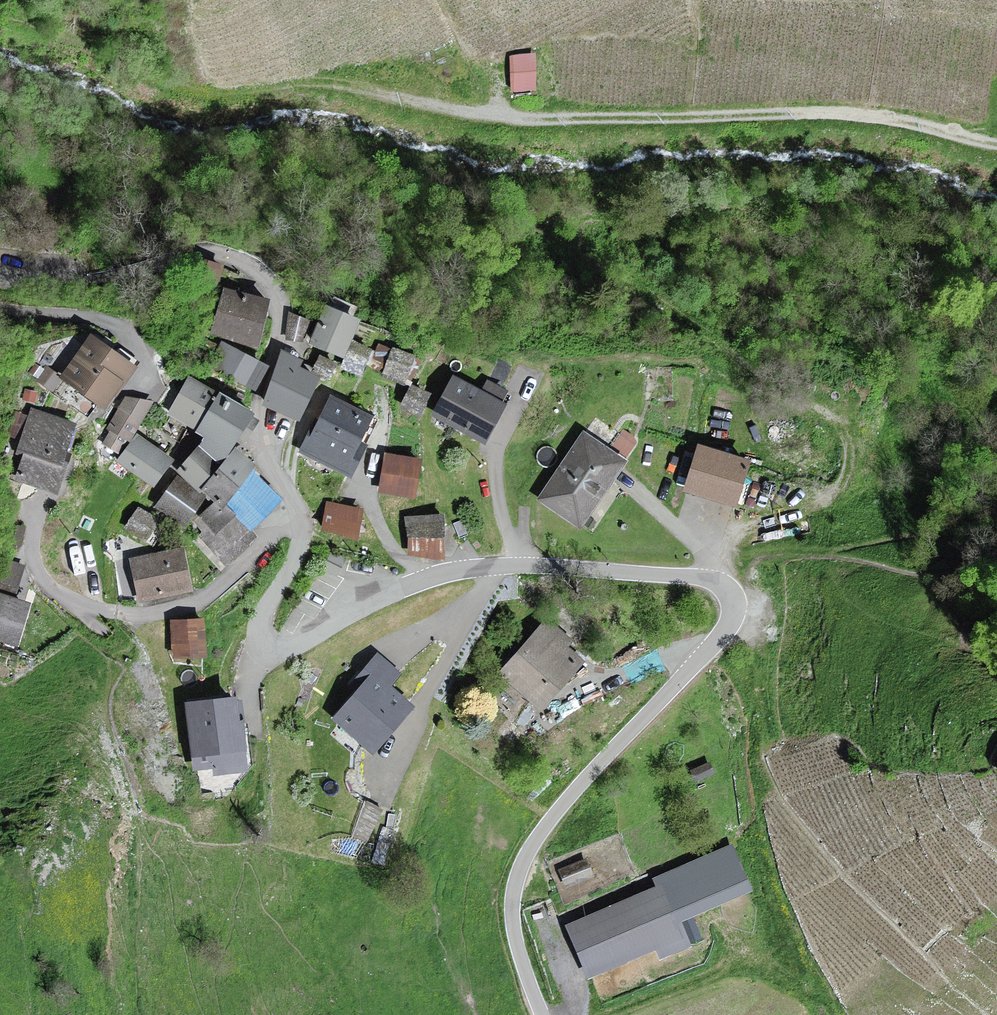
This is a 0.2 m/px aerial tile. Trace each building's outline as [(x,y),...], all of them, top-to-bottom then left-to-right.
[(511,85),(541,84),(540,47),(510,48),(511,85)] [(213,286),(219,266),(188,257),(182,277),(213,286)] [(254,344),(264,301),(223,291),(212,334),(254,344)] [(355,320),(323,307),(308,342),(340,356),(355,320)] [(308,321),(290,314),(287,337),(301,340),(308,321)] [(102,406),(129,368),(88,339),(61,377),(102,406)] [(370,350),(351,342),(341,366),(359,374),(370,350)] [(252,389),(264,367),(220,344),(208,366),(252,389)] [(403,380),(413,358),(392,348),(391,351),(380,345),(370,365),(403,380)] [(302,363),(283,351),(265,404),(298,421),(318,377),(300,369),(302,363)] [(329,361),(320,357),(313,372),(330,381),(338,365),(329,361)] [(505,392),(489,383),(484,393),(455,378),(434,416),(484,443),(505,404),(500,402),(505,392)] [(169,412),(197,428),(217,396),(189,379),(169,412)] [(418,415),(428,394),(411,386),(401,407),(418,415)] [(228,403),(217,396),(197,428),(195,432),(203,437),(200,442),(221,454),(233,435),(240,439),(251,421),(246,418),(248,415),(228,403)] [(127,440),(149,404),(127,398),(109,428),(111,429),(103,443),(116,451),(124,438),(127,440)] [(366,417),(329,398),(301,452),(347,475),(361,446),(353,442),(366,417)] [(59,454),(71,425),(32,411),(17,449),(26,453),(16,478),(52,492),(66,457),(59,454)] [(622,462),(584,436),(541,499),(579,525),(622,462)] [(152,484),(168,460),(135,437),(118,461),(152,484)] [(746,462),(697,447),(684,489),(733,504),(746,462)] [(247,531),(278,500),(246,469),(248,466),(231,452),(218,467),(208,458),(199,450),(192,458),(180,472),(199,489),(215,501),(196,522),(206,532),(195,543),(210,558),(219,566),(251,534),(247,531)] [(415,459),(385,455),(380,491),(410,495),(415,459)] [(200,496),(176,479),(156,507),(180,524),(200,496)] [(354,534),(360,511),(326,503),(321,527),(354,534)] [(143,538),(154,519),(137,509),(126,529),(143,538)] [(440,554),(440,517),(408,517),(409,554),(440,554)] [(186,590),(179,551),(131,560),(138,598),(186,590)] [(345,558),(331,551),(327,560),(341,567),(345,558)] [(8,562),(0,590),(0,639),(13,643),(25,605),(11,600),(22,566),(8,562)] [(200,656),(199,621),(172,622),(174,657),(200,656)] [(568,640),(547,621),(500,672),(538,707),(580,661),(563,646),(568,640)] [(397,673),(376,655),(355,681),(361,686),(335,718),(370,747),(406,705),(385,687),(397,673)] [(231,697),(184,704),(193,768),(214,765),(215,773),(241,769),(231,697)] [(712,773),(708,763),(691,770),(695,780),(712,773)] [(657,888),(567,926),(587,974),(655,945),(660,957),(690,945),(688,940),(698,936),(689,914),(749,889),(732,846),(653,878),(657,888)] [(559,870),(565,885),(590,875),(584,860),(559,870)]
